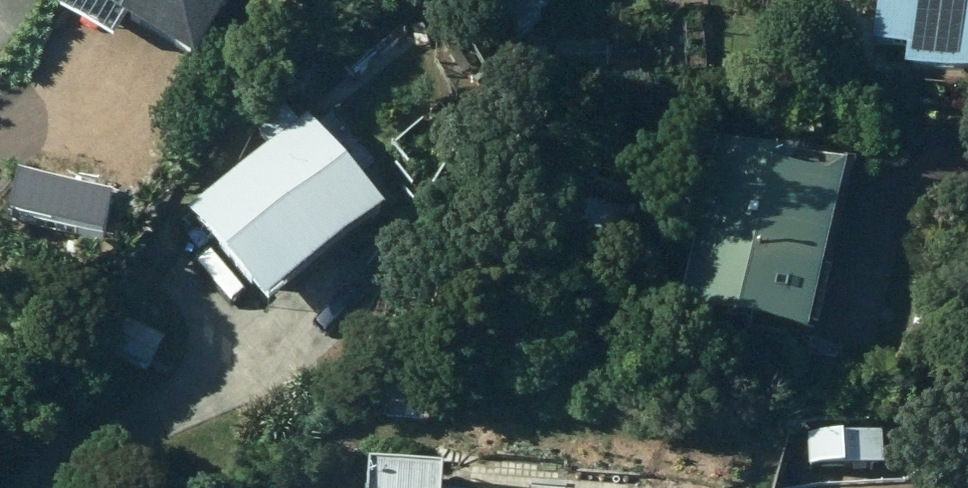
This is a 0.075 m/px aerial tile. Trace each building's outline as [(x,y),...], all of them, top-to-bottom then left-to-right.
[(110,29),(123,7),(189,47),(217,0),(61,0),(110,29)] [(871,32),(903,34),(902,55),(967,59),(967,0),(873,0),(871,32)] [(261,290),(381,196),(288,78),(243,113),(263,139),(188,196),(261,290)] [(679,295),(806,322),(840,155),(713,129),(679,295)] [(585,193),(574,241),(618,251),(628,203),(585,193)] [(108,347),(145,366),(163,330),(125,312),(108,347)] [(380,412),(428,414),(429,380),(382,376),(380,412)] [(840,447),(876,442),(873,418),(837,423),(840,447)] [(913,443),(882,436),(870,487),(903,487),(913,443)] [(364,450),(362,487),(488,487),(436,486),(437,453),(364,450)]
